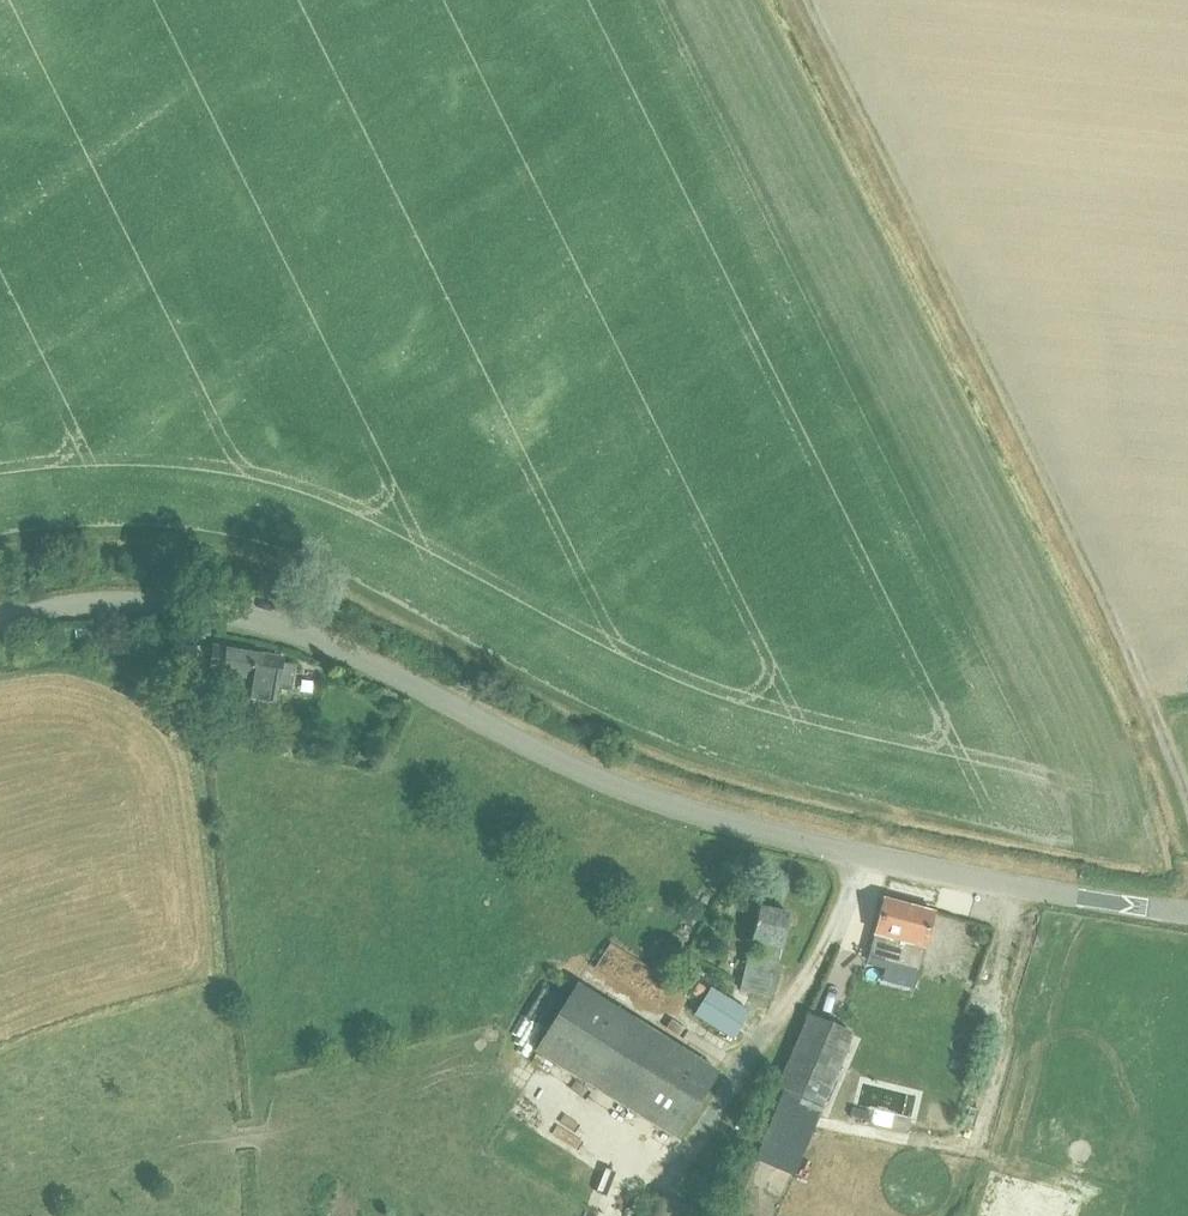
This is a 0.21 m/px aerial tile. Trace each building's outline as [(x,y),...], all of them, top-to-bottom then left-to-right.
[(289,691),(294,666),(277,663),(279,657),(215,644),(210,670),(250,678),(248,693),(273,697),(275,688),(289,691)] [(918,969),(933,913),(884,899),(869,955),(918,969)] [(772,996),(790,912),(760,906),(753,939),(764,942),(761,956),(750,954),(742,990),(772,996)] [(640,961),(633,985),(652,991),(659,967),(640,961)] [(688,963),(680,977),(691,983),(699,969),(688,963)] [(577,984),(535,1051),(678,1140),(719,1073),(577,984)] [(747,1011),(711,990),(696,1015),(732,1037),(747,1011)] [(823,1104),(853,1035),(809,1016),(779,1085),(823,1104)]
